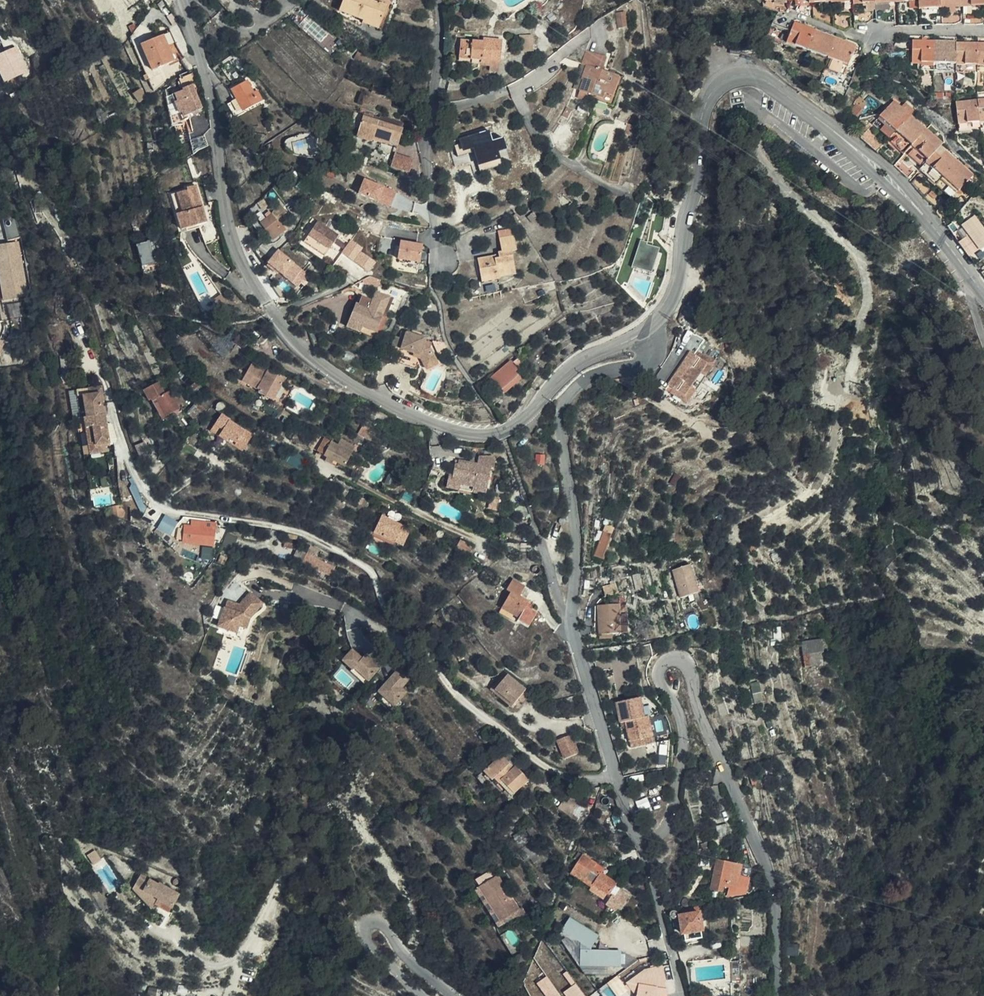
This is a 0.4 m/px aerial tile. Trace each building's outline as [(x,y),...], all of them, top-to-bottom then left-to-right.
[(788,8),(787,4),(775,5),(774,0),(765,0),(766,9),(775,13),(777,8),(788,8)] [(853,4),(866,3),(875,3),(897,1),(910,1),(918,0),(919,9),(983,5),(983,0),(853,0),(853,4)] [(918,0),(910,1),(910,9),(919,9),(918,0)] [(875,3),(876,10),(876,11),(894,10),(897,10),(897,1),(875,3)] [(798,3),(795,11),(810,17),(809,3),(798,3)] [(866,11),(872,10),(876,10),(875,3),(866,3),(866,11)] [(846,31),(851,27),(850,12),(832,13),(832,7),(814,9),(814,18),(846,31)] [(389,29),(390,23),(380,22),(381,17),(372,16),(373,12),(357,10),(355,24),(353,24),(351,38),(377,41),(376,43),(393,45),(395,29),(389,29)] [(854,23),(867,24),(873,19),(872,10),(866,11),(854,11),(854,23)] [(894,10),(876,11),(876,20),(886,23),(895,22),(894,10)] [(946,24),(955,24),(960,21),(960,13),(942,14),(942,24),(946,24)] [(905,25),(914,25),(913,14),(905,15),(905,25)] [(964,24),(976,25),(983,23),(983,19),(977,15),(963,16),(964,24)] [(856,46),(808,28),(803,27),(795,23),(787,43),(832,60),(842,63),(849,66),(856,46)] [(536,48),(534,33),(522,35),(524,50),(536,48)] [(172,62),(161,37),(140,46),(151,72),(172,62)] [(504,40),(495,39),(494,43),(486,42),(464,40),(463,50),(473,51),(473,59),(484,60),(484,62),(492,62),(493,60),(503,60),(504,40)] [(978,44),(956,44),(957,42),(926,42),(922,41),(913,41),(912,62),(956,64),(956,65),(983,65),(983,44),(978,44)] [(585,83),(586,83),(596,87),(595,90),(600,92),(601,90),(614,94),(613,97),(618,99),(628,69),(608,63),(611,51),(590,44),(586,57),(591,59),(586,73),(588,74),(585,83)] [(16,47),(0,55),(0,69),(6,81),(28,71),(16,47)] [(462,58),(473,59),(473,51),(463,50),(462,58)] [(502,71),(503,60),(493,60),(492,62),(492,70),(502,71)] [(838,72),(842,63),(832,60),(829,69),(838,72)] [(177,79),(181,88),(190,84),(196,80),(192,72),(177,79)] [(260,100),(256,92),(253,94),(246,82),(228,91),(234,101),(226,104),(233,118),(243,113),(242,110),(260,100)] [(596,87),(586,83),(583,91),(593,94),(595,90),(596,87)] [(190,84),(181,88),(182,89),(173,93),(176,101),(173,102),(179,113),(181,112),(184,116),(191,112),(192,112),(196,114),(198,112),(197,110),(201,108),(190,84)] [(135,94),(139,102),(148,97),(143,88),(135,94)] [(857,105),(862,99),(863,98),(859,96),(854,103),(857,105)] [(867,103),(862,99),(857,105),(862,109),(867,103)] [(980,122),(983,121),(983,100),(956,103),(958,125),(980,122)] [(943,144),(910,115),(903,109),(900,107),(894,101),(880,117),(896,131),(915,148),(908,155),(921,168),(920,170),(956,202),(963,195),(962,195),(958,191),(968,181),(973,176),(940,147),(943,144)] [(910,115),(914,110),(908,104),(903,109),(910,115)] [(193,116),(191,112),(184,116),(181,112),(179,113),(182,121),(193,116)] [(370,115),(359,118),(354,136),(370,141),(370,138),(394,145),(400,127),(373,120),(374,116),(370,115)] [(637,130),(641,120),(633,116),(629,127),(637,130)] [(893,134),(896,131),(880,117),(877,120),(893,134)] [(893,134),(877,120),(873,124),(889,138),(893,134)] [(958,125),(959,128),(960,133),(981,130),(980,122),(958,125)] [(202,153),(212,147),(200,128),(191,133),(202,153)] [(490,129),(459,137),(463,154),(473,151),(479,171),(501,165),(498,150),(507,148),(504,136),(493,139),(490,129)] [(868,130),(861,138),(876,151),(877,152),(878,150),(883,144),(868,130)] [(904,154),(909,148),(896,136),(890,142),(904,154)] [(293,151),(309,153),(311,139),(295,137),(293,151)] [(886,141),(883,144),(878,150),(892,163),(900,154),(886,141)] [(389,165),(409,170),(411,159),(391,154),(391,158),(389,165)] [(906,157),(896,168),(906,177),(908,179),(914,172),(909,167),(912,163),(906,157)] [(397,190),(364,177),(357,193),(391,206),(397,190)] [(972,183),(968,181),(958,191),(962,195),(972,183)] [(186,190),(175,193),(181,213),(175,215),(179,229),(205,222),(202,212),(200,213),(199,209),(201,208),(195,185),(186,188),(186,190)] [(181,213),(175,193),(169,195),(175,215),(181,213)] [(281,227),(267,212),(257,221),(271,237),(281,227)] [(959,241),(971,257),(983,247),(983,226),(976,214),(961,225),(968,235),(959,241)] [(322,255),(334,237),(314,224),(302,242),(322,255)] [(518,249),(515,236),(501,239),(504,252),(500,253),(500,255),(501,259),(497,260),(496,256),(479,260),(483,277),(500,274),(501,279),(503,278),(503,277),(517,273),(513,250),(518,249)] [(640,273),(650,242),(640,238),(630,269),(640,273)] [(156,255),(154,249),(161,248),(159,239),(137,244),(145,274),(153,272),(151,264),(158,262),(156,255)] [(422,261),(423,241),(399,240),(398,260),(422,261)] [(19,241),(0,245),(0,274),(4,299),(29,294),(19,241)] [(373,263),(348,246),(343,254),(368,271),(373,263)] [(298,288),(310,273),(279,248),(267,263),(298,288)] [(484,282),(501,279),(500,274),(483,277),(484,282)] [(384,286),(382,293),(386,294),(384,299),(398,303),(401,292),(384,286)] [(356,297),(346,321),(360,327),(359,329),(372,334),(380,316),(382,317),(384,312),(388,314),(391,308),(366,297),(366,295),(354,291),(352,295),(356,297)] [(10,317),(21,316),(20,303),(9,304),(10,317)] [(360,327),(346,321),(343,330),(357,335),(359,329),(360,327)] [(261,334),(252,327),(247,332),(257,340),(261,334)] [(431,347),(432,342),(424,340),(424,337),(406,333),(403,349),(420,353),(420,351),(426,352),(427,346),(431,347)] [(393,345),(400,347),(403,338),(395,335),(393,345)] [(693,350),(674,384),(689,393),(708,358),(693,350)] [(523,377),(518,371),(525,365),(518,357),(511,362),(510,361),(491,376),(504,392),(523,377)] [(708,358),(689,393),(695,397),(715,362),(708,358)] [(260,394),(274,402),(282,406),(286,408),(295,392),(284,386),(289,378),(272,369),(269,373),(254,365),(244,381),(261,391),(260,394)] [(180,380),(186,374),(182,370),(176,377),(180,380)] [(85,383),(90,405),(108,401),(109,401),(104,379),(91,381),(85,383)] [(205,390),(195,382),(190,388),(200,396),(205,390)] [(150,403),(153,401),(157,398),(165,394),(158,383),(143,391),(150,403)] [(174,388),(165,394),(157,398),(168,415),(185,405),(174,388)] [(157,398),(153,401),(166,420),(171,418),(168,415),(157,398)] [(196,400),(191,409),(198,412),(200,408),(205,411),(208,407),(196,400)] [(626,410),(621,400),(610,406),(615,415),(626,410)] [(108,401),(90,405),(87,405),(94,434),(107,432),(114,430),(108,401)] [(282,406),(274,402),(272,406),(280,411),(282,406)] [(94,434),(87,405),(79,407),(89,446),(109,442),(107,432),(94,434)] [(198,412),(191,409),(190,412),(201,419),(205,411),(200,408),(198,412)] [(220,414),(211,432),(246,449),(254,431),(220,414)] [(367,436),(372,428),(364,424),(360,431),(367,436)] [(427,434),(426,431),(424,429),(420,428),(417,430),(416,433),(416,437),(419,439),(423,439),(426,438),(427,434)] [(351,455),(339,448),(326,439),(318,452),(343,468),(351,455)] [(145,441),(133,445),(138,460),(151,455),(145,441)] [(386,447),(378,442),(375,447),(384,452),(386,447)] [(341,444),(339,448),(351,455),(343,468),(342,469),(350,473),(361,456),(341,444)] [(478,454),(476,462),(491,465),(494,466),(495,456),(493,453),(478,454)] [(544,463),(545,454),(537,453),(536,462),(544,463)] [(491,465),(476,462),(458,459),(457,464),(454,464),(449,487),(471,491),(472,489),(485,492),(491,465)] [(676,486),(680,473),(672,471),(669,484),(676,486)] [(165,514),(157,528),(171,536),(179,521),(165,514)] [(394,544),(403,525),(381,515),(372,533),(394,544)] [(208,545),(209,529),(179,525),(178,535),(189,536),(189,543),(208,545)] [(602,559),(613,530),(605,527),(594,557),(602,559)] [(468,554),(474,546),(466,540),(459,549),(468,554)] [(185,559),(184,558),(181,562),(191,570),(196,564),(193,562),(191,562),(190,561),(189,561),(188,560),(186,560),(185,559)] [(538,570),(538,568),(536,565),(534,564),(531,565),(529,568),(530,571),(532,572),(534,573),(537,572),(538,570)] [(887,567),(882,572),(894,581),(898,576),(887,567)] [(693,598),(689,569),(668,573),(672,601),(693,598)] [(525,608),(526,605),(527,603),(515,596),(520,586),(508,579),(502,589),(507,592),(495,612),(512,623),(514,620),(524,627),(533,613),(529,610),(525,608)] [(241,602),(229,597),(218,623),(227,627),(236,630),(238,624),(245,627),(250,616),(263,601),(252,591),(241,602)] [(599,607),(601,636),(617,636),(621,636),(621,633),(625,633),(625,616),(620,616),(619,607),(599,607)] [(236,630),(227,627),(225,631),(241,638),(245,627),(238,624),(236,630)] [(819,667),(812,637),(794,641),(800,671),(819,667)] [(362,654),(351,644),(340,655),(351,665),(353,663),(367,675),(378,663),(365,651),(362,654)] [(367,675),(353,663),(351,665),(349,667),(363,679),(367,675)] [(401,666),(379,690),(383,693),(395,704),(407,690),(403,686),(412,677),(401,666)] [(495,693),(509,679),(505,675),(491,689),(495,693)] [(528,696),(509,679),(495,693),(514,710),(520,704),(528,696)] [(395,704),(383,693),(379,697),(391,708),(395,704)] [(532,700),(528,696),(520,704),(524,708),(532,700)] [(628,729),(631,743),(654,739),(650,719),(645,720),(641,698),(617,703),(623,731),(628,729)] [(572,734),(558,740),(566,759),(580,753),(572,734)] [(654,739),(631,743),(632,750),(655,746),(654,739)] [(505,789),(508,786),(514,792),(529,778),(517,765),(513,769),(508,764),(510,762),(502,754),(484,771),(502,791),(505,789)] [(508,786),(505,789),(511,796),(515,793),(514,792),(508,786)] [(564,802),(559,808),(565,812),(570,806),(571,807),(577,798),(578,796),(572,792),(569,796),(571,798),(567,804),(564,802)] [(570,806),(565,812),(579,823),(587,807),(581,803),(582,802),(577,798),(571,807),(570,806)] [(608,808),(608,805),(607,803),(604,802),(601,803),(600,805),(600,808),(601,810),(604,811),(607,810),(608,808)] [(728,836),(722,824),(713,829),(719,841),(728,836)] [(534,852),(521,832),(517,834),(513,836),(526,857),(534,852)] [(534,852),(526,857),(530,862),(537,858),(534,852)] [(572,869),(571,873),(591,886),(594,883),(610,893),(616,884),(600,873),(593,868),(596,863),(583,854),(572,869)] [(727,884),(731,864),(718,861),(712,888),(722,890),(724,883),(727,884)] [(594,883),(591,886),(597,890),(598,895),(609,902),(611,899),(621,884),(601,871),(600,873),(616,884),(610,893),(594,883)] [(134,874),(128,884),(151,896),(151,897),(157,901),(154,906),(164,911),(174,892),(152,881),(151,883),(134,874)] [(494,880),(477,892),(492,915),(499,925),(501,923),(517,912),(494,880)] [(568,880),(566,888),(580,900),(585,893),(568,880)] [(151,896),(128,884),(125,888),(145,907),(148,902),(154,906),(157,901),(151,897),(151,896)] [(477,892),(472,895),(495,928),(499,925),(492,915),(477,892)] [(609,902),(619,909),(625,901),(618,896),(614,901),(611,899),(609,902)] [(699,904),(679,909),(680,916),(700,913),(699,904)] [(704,931),(700,913),(680,916),(683,935),(685,935),(686,941),(703,938),(702,932),(704,931)] [(622,950),(592,948),(600,935),(571,917),(562,934),(568,938),(564,940),(586,973),(608,973),(608,964),(622,965),(622,950)] [(638,995),(668,995),(669,989),(665,988),(663,965),(652,967),(644,971),(628,982),(638,995)] [(548,977),(538,983),(547,995),(561,995),(548,977)] [(576,984),(565,992),(567,995),(585,995),(576,984)]
